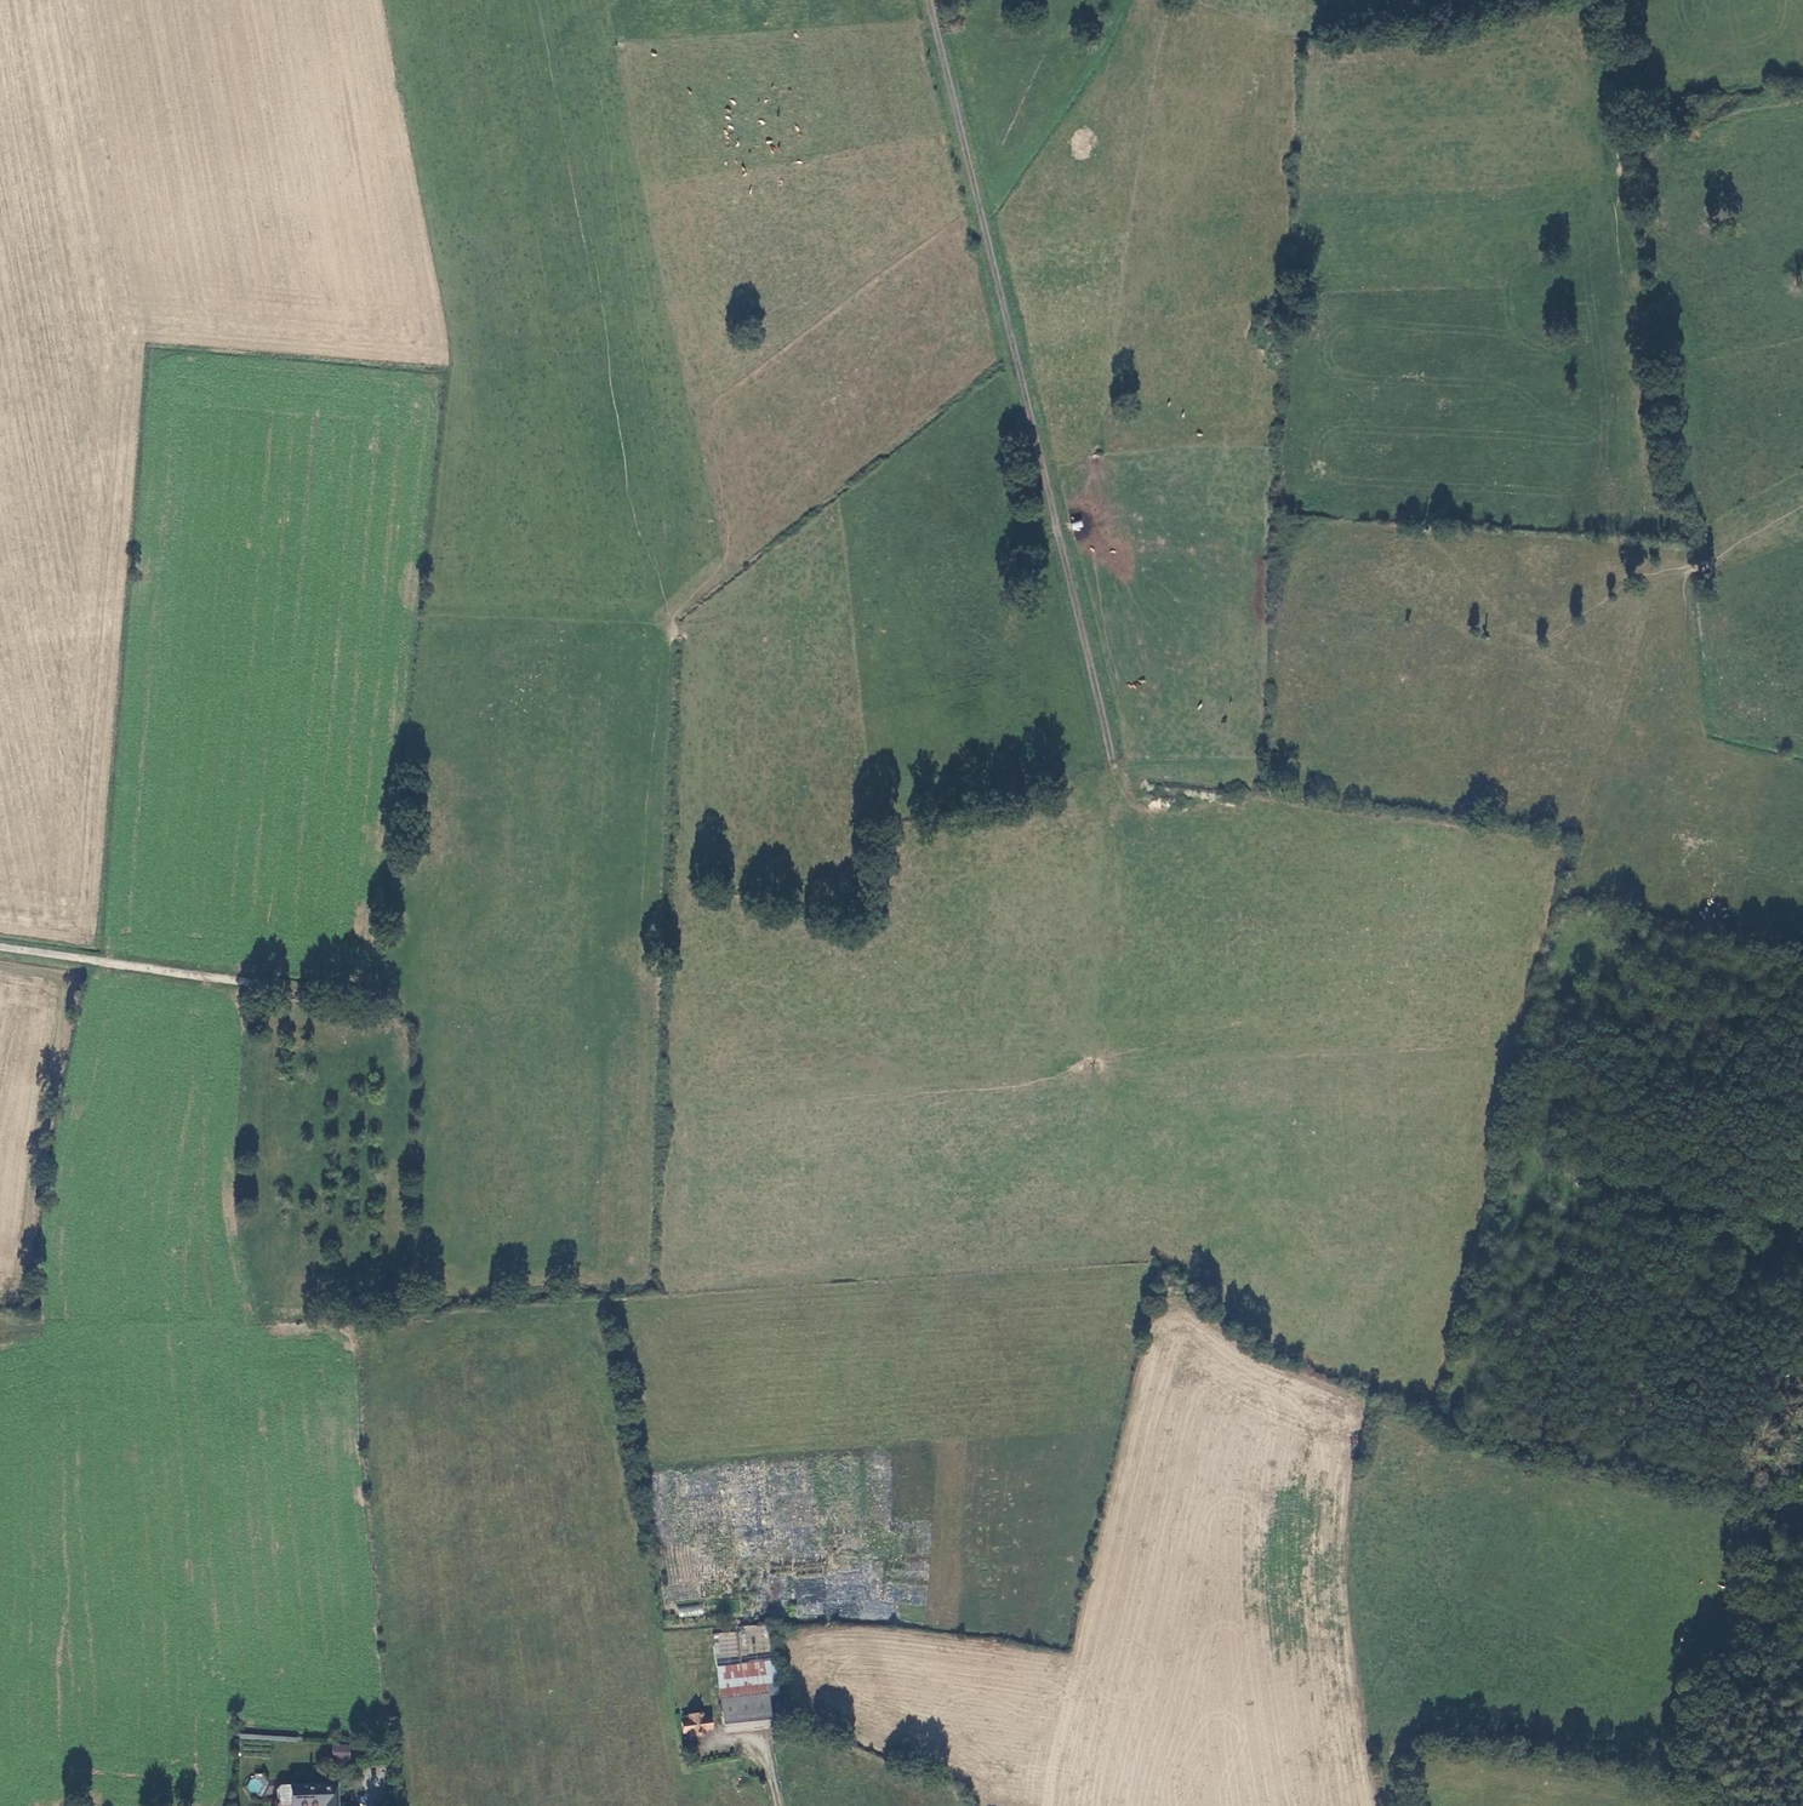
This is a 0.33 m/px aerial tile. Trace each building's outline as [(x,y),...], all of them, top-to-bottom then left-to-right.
[(679,1606),(679,1615),(702,1616),(703,1606),(679,1606)] [(714,1652),(733,1654),(735,1634),(716,1632),(714,1652)] [(772,1660),(716,1666),(719,1697),(766,1692),(776,1691),(772,1660)] [(766,1692),(719,1697),(722,1722),(769,1717),(766,1692)] [(701,1713),(680,1716),(683,1732),(711,1728),(709,1718),(706,1718),(705,1715),(702,1716),(701,1713)] [(770,1722),(769,1717),(722,1722),(723,1728),(770,1722)] [(332,1744),(332,1759),(350,1759),(350,1744),(332,1744)] [(336,1783),(289,1785),(289,1805),(337,1805),(336,1783)]
